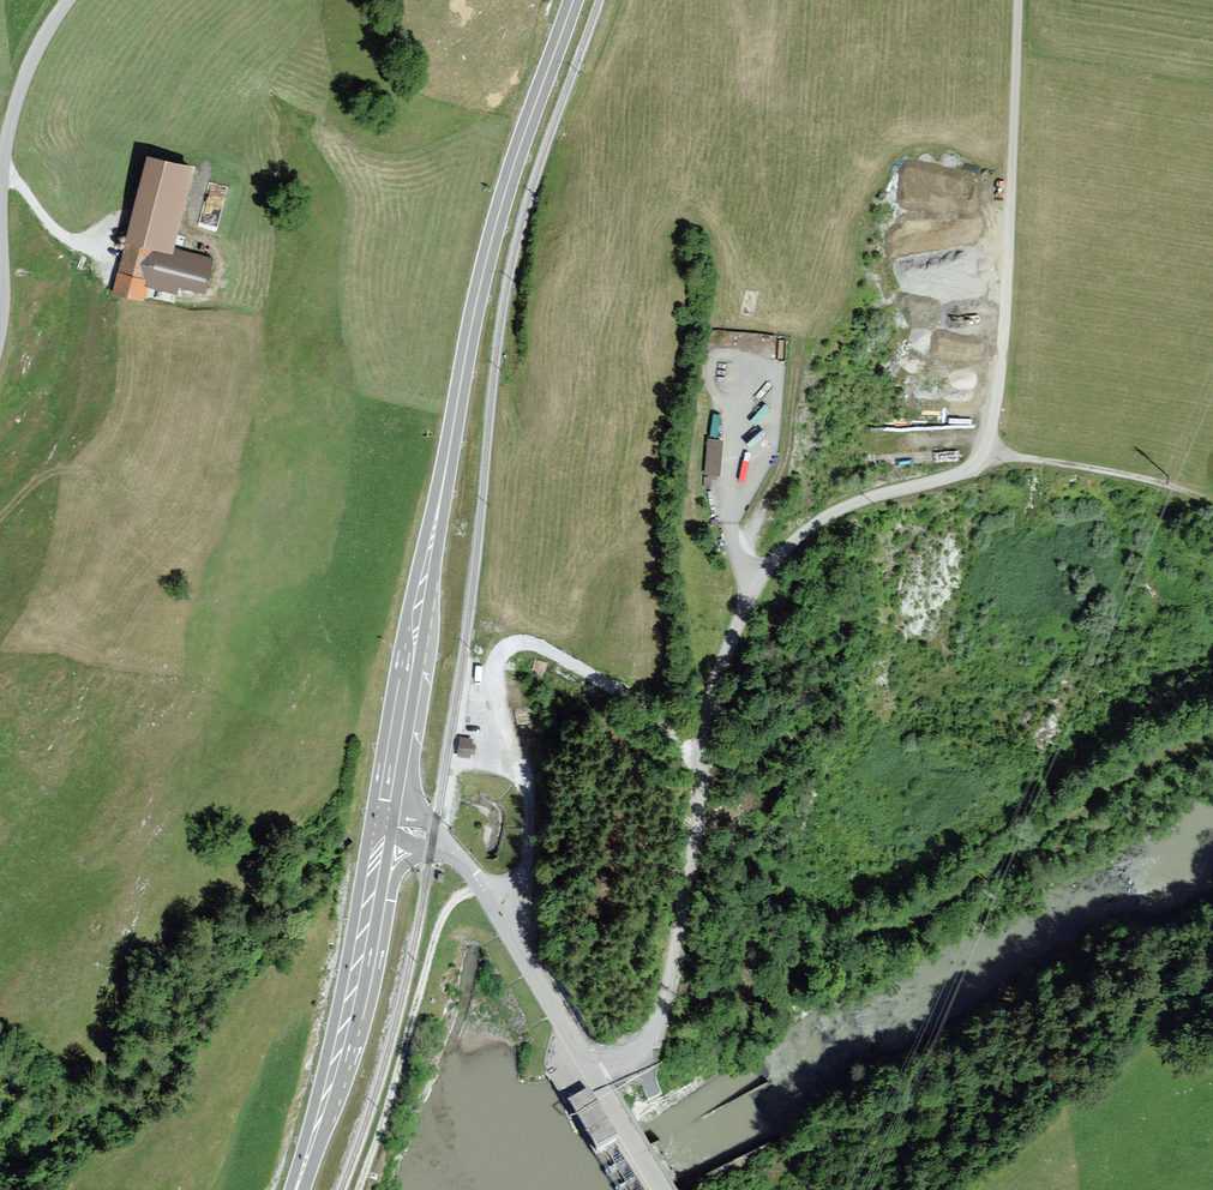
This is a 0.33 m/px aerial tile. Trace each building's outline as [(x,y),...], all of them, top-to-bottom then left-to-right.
[(193,165),(146,154),(113,294),(143,302),(146,287),(177,294),(179,287),(204,293),(212,258),(173,248),(193,165)] [(719,477),(722,442),(709,441),(706,476),(719,477)] [(472,739),(459,737),(456,756),(469,758),(470,753),(473,754),(474,745),(471,744),(472,739)]
